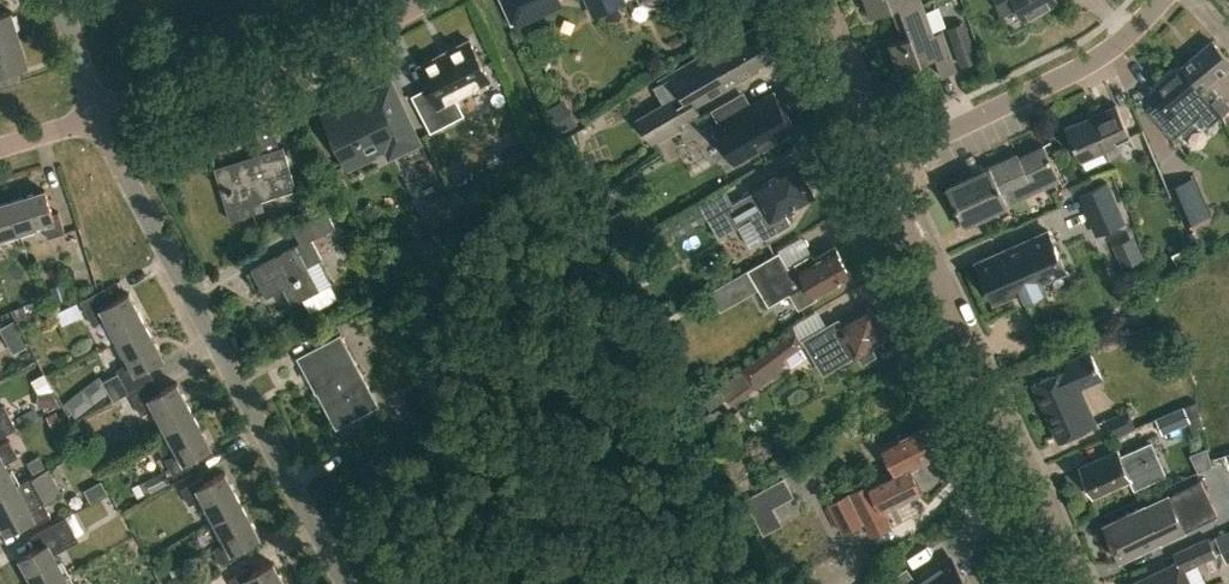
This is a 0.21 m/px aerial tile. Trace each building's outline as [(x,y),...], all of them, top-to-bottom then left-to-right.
[(511,20),(557,0),(502,0),(511,20)] [(594,13),(624,0),(588,0),(594,13)] [(923,3),(922,0),(867,0),(873,16),(892,8),(894,15),(923,3)] [(1003,13),(1016,6),(1023,18),(1054,0),(996,0),(1003,13)] [(935,56),(943,76),(958,70),(942,30),(934,33),(923,3),(894,15),(903,37),(890,42),(901,70),(935,56)] [(19,38),(11,12),(1,15),(0,14),(0,44),(19,38)] [(964,22),(948,28),(962,64),(977,58),(964,22)] [(740,34),(739,32),(720,43),(722,45),(662,80),(673,98),(639,117),(655,145),(681,129),(681,130),(682,129),(681,127),(681,128),(678,122),(697,111),(697,112),(699,111),(689,94),(699,88),(703,95),(718,90),(739,78),(740,78),(759,67),(758,65),(773,56),(756,25),(740,34)] [(19,82),(17,68),(28,65),(19,38),(0,44),(0,88),(19,82)] [(412,95),(431,132),(464,114),(455,97),(490,79),(470,40),(451,49),(450,48),(437,56),(418,67),(428,86),(412,95)] [(1222,115),(1228,109),(1228,106),(1219,93),(1215,97),(1210,91),(1214,87),(1208,80),(1228,62),(1228,61),(1211,40),(1181,65),(1222,115)] [(1202,108),(1214,121),(1222,115),(1181,65),(1151,90),(1170,113),(1192,95),(1198,102),(1202,98),(1206,104),(1202,108)] [(735,163),(796,127),(775,90),(752,103),(745,90),(714,108),(721,121),(713,125),(735,163)] [(418,142),(398,99),(383,106),(378,95),(359,104),(356,98),(323,114),(344,160),(348,166),(370,156),(364,142),(380,134),(390,155),(398,151),(418,142)] [(576,126),(561,99),(545,108),(559,135),(576,126)] [(1115,102),(1064,126),(1079,159),(1116,142),(1113,135),(1127,128),(1115,102)] [(251,202),(295,188),(282,146),(280,146),(271,118),(254,123),(263,152),(215,166),(231,218),(254,211),(251,202)] [(497,153),(505,167),(526,155),(518,141),(497,153)] [(1019,156),(1017,153),(947,186),(965,224),(1060,179),(1044,144),(1019,156)] [(810,193),(793,163),(754,184),(756,187),(732,200),(724,187),(699,201),(706,214),(726,203),(737,223),(749,216),(760,238),(790,222),(783,208),(810,193)] [(1191,178),(1171,187),(1186,224),(1206,216),(1191,178)] [(1126,223),(1107,181),(1077,194),(1096,236),(1126,223)] [(10,200),(19,229),(43,221),(48,236),(65,230),(59,210),(52,213),(44,189),(10,200)] [(417,207),(424,223),(450,211),(442,195),(417,207)] [(19,229),(10,200),(0,204),(0,235),(19,229)] [(707,216),(700,204),(666,223),(673,235),(707,216)] [(300,241),(252,267),(266,295),(284,285),(293,302),(303,297),(308,307),(312,309),(335,297),(336,293),(330,283),(319,288),(307,264),(322,256),(312,237),(335,225),(327,209),(293,227),(300,241)] [(1049,229),(978,260),(995,301),(1021,289),(1024,298),(1045,289),(1041,280),(1067,269),(1049,229)] [(79,272),(96,267),(89,241),(71,245),(79,272)] [(750,268),(770,303),(809,281),(816,294),(850,274),(834,246),(816,257),(813,252),(790,265),(781,249),(750,268)] [(738,300),(726,281),(711,290),(722,309),(738,300)] [(48,287),(53,302),(68,297),(63,282),(48,287)] [(119,339),(144,324),(127,292),(111,300),(105,287),(81,300),(93,324),(107,317),(119,339)] [(776,306),(782,316),(801,307),(796,296),(776,306)] [(807,338),(825,370),(856,351),(857,352),(858,351),(864,361),(877,353),(871,344),(888,334),(871,306),(841,323),(839,319),(807,338)] [(8,340),(20,333),(13,321),(1,327),(8,340)] [(120,373),(129,390),(147,380),(140,367),(161,356),(144,324),(119,339),(131,361),(117,368),(120,373)] [(1218,332),(1228,376),(1228,330),(1218,332)] [(298,354),(325,405),(328,412),(334,417),(342,419),(350,418),(378,403),(340,332),(298,354)] [(742,370),(754,388),(782,368),(777,361),(803,344),(794,332),(742,370)] [(1033,384),(1059,440),(1095,423),(1076,383),(1098,372),(1101,378),(1102,378),(1089,350),(1067,361),(1065,369),(1033,384)] [(164,376),(188,364),(183,354),(159,365),(164,376)] [(48,373),(35,381),(45,396),(58,388),(48,373)] [(118,373),(104,381),(113,399),(128,392),(118,373)] [(746,377),(708,400),(715,411),(734,400),(736,404),(755,393),(746,377)] [(155,406),(168,429),(193,414),(175,382),(154,393),(147,380),(129,390),(142,414),(155,406)] [(64,400),(75,414),(93,401),(82,386),(64,400)] [(16,427),(4,404),(0,406),(0,435),(16,427)] [(1127,410),(1104,420),(1111,436),(1134,425),(1127,410)] [(166,459),(175,474),(193,464),(190,457),(210,446),(193,414),(168,429),(180,451),(166,459)] [(866,520),(873,534),(892,524),(885,510),(916,494),(905,471),(911,468),(909,465),(951,443),(938,417),(877,448),(890,471),(830,502),(845,531),(866,520)] [(17,484),(5,462),(18,455),(9,439),(0,444),(0,493),(17,484)] [(1166,475),(1151,442),(1120,456),(1117,450),(1078,467),(1083,478),(1081,480),(1089,497),(1092,496),(1092,497),(1129,480),(1134,489),(1166,475)] [(87,450),(70,460),(76,471),(93,462),(87,450)] [(7,531),(30,519),(32,523),(49,514),(42,499),(61,489),(49,467),(17,484),(0,493),(0,518),(7,531)] [(204,496),(216,519),(241,503),(224,471),(203,482),(201,477),(182,488),(191,503),(204,496)] [(146,481),(152,493),(170,484),(163,472),(146,481)] [(804,474),(791,484),(801,498),(814,488),(804,474)] [(93,483),(100,495),(107,491),(100,479),(93,483)] [(1145,504),(1104,524),(1120,560),(1161,540),(1161,541),(1218,514),(1201,479),(1145,505),(1145,504)] [(215,549),(223,563),(242,553),(238,547),(259,536),(241,503),(216,519),(228,541),(215,549)] [(36,583),(47,583),(66,574),(54,552),(79,539),(66,516),(35,533),(42,546),(21,557),(36,583)] [(1225,561),(1228,559),(1228,528),(1213,535),(1225,561)] [(1130,583),(1190,583),(1184,570),(1216,556),(1208,539),(1174,554),(1178,563),(1130,583)] [(955,559),(944,566),(941,561),(916,578),(909,567),(888,582),(889,583),(972,583),(955,559)] [(272,561),(252,572),(249,568),(231,578),(234,583),(284,583),(272,561)] [(165,583),(187,583),(188,583),(180,568),(162,579),(165,583)] [(66,574),(47,583),(71,583),(66,574)]
